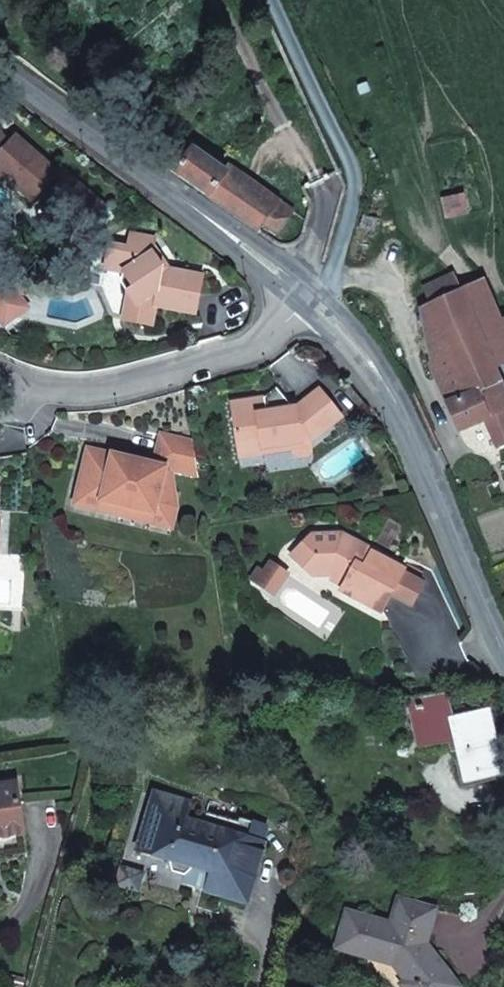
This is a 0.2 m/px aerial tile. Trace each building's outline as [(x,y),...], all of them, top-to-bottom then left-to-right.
[(3,175),(33,201),(42,191),(58,173),(17,136),(11,143),(0,134),(0,178),(3,175)] [(192,142),(171,171),(257,232),(263,224),(278,234),(288,220),(274,210),(280,202),(231,166),(227,173),(208,160),(212,155),(192,142)] [(42,191),(71,216),(91,194),(62,169),(42,191)] [(465,196),(442,200),(446,217),(468,213),(465,196)] [(294,212),(280,202),(274,210),(288,220),(294,212)] [(105,270),(124,273),(134,288),(127,291),(137,306),(134,322),(151,326),(156,307),(195,315),(203,277),(163,269),(153,253),(155,239),(130,235),(128,249),(110,245),(105,270)] [(461,291),(455,275),(425,288),(432,305),(461,291)] [(484,281),(461,291),(472,315),(479,332),(502,322),(484,281)] [(127,291),(121,320),(134,322),(137,306),(127,291)] [(439,329),(472,315),(461,291),(432,305),(422,309),(429,361),(446,354),(439,329)] [(479,332),(472,315),(439,329),(446,354),(429,361),(446,402),(459,432),(486,420),(497,445),(503,442),(503,391),(495,370),(479,332)] [(495,370),(503,366),(503,326),(502,322),(479,332),(495,370)] [(234,431),(238,458),(262,455),(262,450),(309,442),(340,418),(318,390),(295,409),(296,416),(276,419),(268,412),(266,413),(264,398),(230,403),(233,423),(236,426),(237,431),(234,431)] [(295,409),(268,412),(276,419),(296,416),(295,409)] [(197,473),(192,441),(161,434),(155,464),(88,449),(78,494),(102,499),(102,501),(156,514),(167,466),(175,468),(197,473)] [(102,499),(78,494),(76,506),(172,528),(177,508),(175,468),(167,466),(156,514),(102,501),(102,499)] [(338,591),(379,613),(389,596),(400,574),(415,581),(419,574),(405,566),(402,570),(373,554),(371,551),(339,534),(310,535),(301,544),(310,553),(310,558),(301,567),(311,576),(329,575),(342,582),(338,591)] [(301,544),(289,556),(301,567),(310,558),(310,553),(301,544)] [(400,574),(389,596),(410,608),(422,585),(415,581),(400,574)] [(452,720),(446,694),(417,700),(428,743),(455,737),(466,783),(503,773),(503,770),(490,711),(452,720)] [(419,745),(428,743),(417,700),(408,702),(419,745)] [(0,786),(0,838),(24,834),(16,783),(0,786)] [(207,892),(247,903),(256,871),(250,869),(252,862),(259,865),(264,844),(263,843),(267,827),(240,819),(239,823),(188,809),(190,803),(155,792),(138,850),(169,859),(172,872),(185,876),(195,867),(213,873),(207,892)] [(250,869),(256,871),(259,865),(252,862),(250,869)] [(121,867),(116,884),(138,892),(143,874),(121,867)] [(183,884),(207,892),(213,873),(195,867),(185,876),(183,884)] [(425,944),(434,909),(400,899),(393,925),(348,912),(338,949),(394,965),(400,971),(405,968),(413,977),(408,981),(413,986),(457,986),(425,944)] [(400,971),(408,981),(413,977),(405,968),(400,971)]
